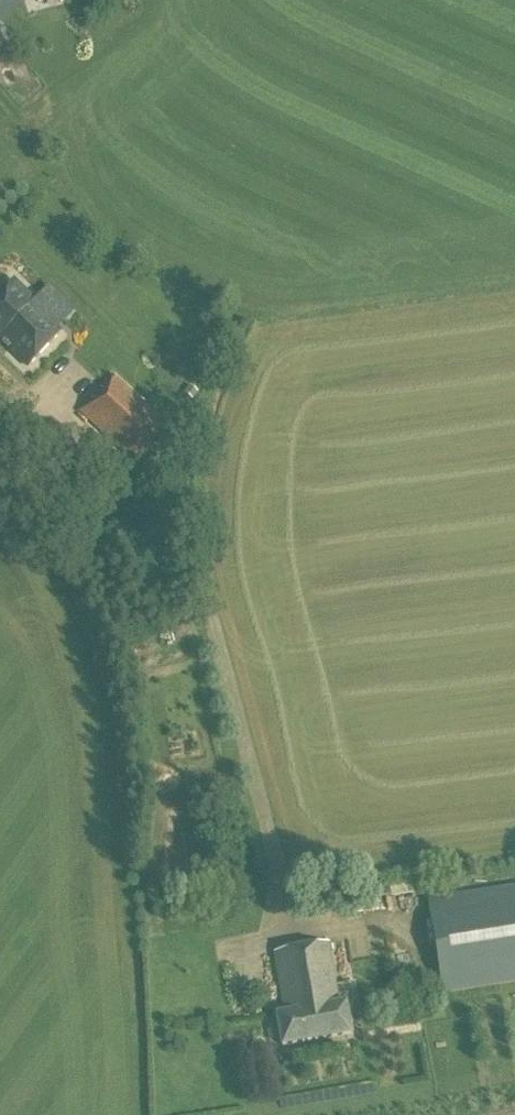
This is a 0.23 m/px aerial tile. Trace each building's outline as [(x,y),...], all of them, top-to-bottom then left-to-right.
[(61,331),(33,304),(35,301),(14,281),(0,295),(0,339),(28,366),(61,331)] [(168,424),(113,373),(100,387),(104,390),(95,401),(91,397),(79,411),(133,462),(168,424)] [(514,983),(514,884),(435,897),(451,993),(514,983)] [(335,941),(273,951),(284,1013),(277,1015),(282,1045),(351,1033),(346,1004),(335,941)]
